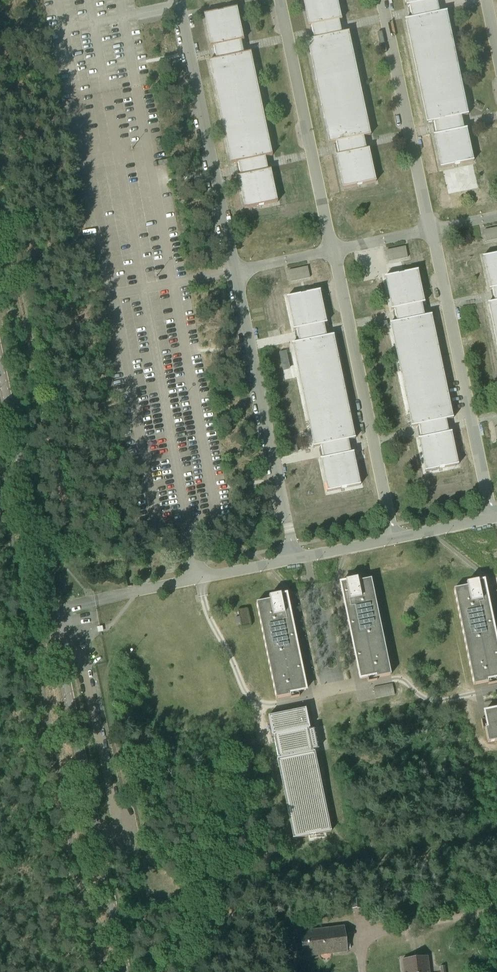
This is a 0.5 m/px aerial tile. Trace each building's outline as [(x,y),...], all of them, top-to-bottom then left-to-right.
[(348,32),(341,33),(339,20),(341,20),(341,19),(340,19),(336,0),(304,0),(309,26),(308,26),(308,27),(311,26),(314,39),(306,40),(307,41),(308,41),(330,143),(328,143),(329,144),(336,143),(338,155),(335,156),(336,157),(337,156),(344,187),(342,188),(342,189),(376,182),(376,181),(374,181),(367,150),(369,150),(369,149),(366,149),(363,137),(370,135),(370,134),(369,135),(347,33),(349,33),(348,32)] [(468,115),(468,114),(466,114),(445,12),(447,12),(446,11),(439,13),(437,0),(406,0),(408,5),(406,5),(406,6),(409,6),(412,18),(404,20),(405,21),(406,21),(428,122),(426,123),(426,124),(433,122),(436,135),(433,135),(433,136),(435,136),(441,167),(440,167),(440,168),(473,161),(473,160),(472,161),(465,130),(467,129),(467,128),(464,129),(461,117),(468,115)] [(265,158),(272,156),(272,155),(270,155),(249,53),(251,53),(251,52),(243,54),(241,41),(244,40),(242,40),(235,9),(237,8),(203,14),(204,15),(205,15),(212,46),(210,46),(210,47),(213,47),(216,59),(209,61),(209,62),(210,61),(232,163),(230,164),(230,165),(238,163),(240,176),(237,176),(237,177),(239,177),(246,208),(244,208),(244,209),(278,202),(277,201),(276,202),(269,171),(271,170),(271,169),(268,170),(265,158)] [(486,241),(496,239),(496,228),(484,230),(486,241)] [(386,250),(388,261),(407,258),(405,247),(386,250)] [(482,257),(482,258),(484,257),(490,288),(489,289),(489,290),(492,289),(494,302),(487,303),(487,304),(489,304),(496,342),(496,254),(482,257)] [(288,271),(291,281),(310,278),(307,267),(288,271)] [(446,420),(453,419),(453,418),(451,418),(430,316),(431,316),(431,315),(424,316),(421,304),(424,303),(424,302),(423,303),(416,271),(418,271),(418,270),(384,277),(384,278),(386,278),(392,309),(391,309),(391,310),(394,309),(396,322),(389,324),(391,324),(412,426),(411,426),(411,427),(418,426),(421,438),(418,439),(418,440),(420,439),(426,471),(425,471),(425,472),(458,465),(458,464),(456,464),(450,433),(451,433),(451,432),(448,433),(446,420)] [(348,440),(354,439),(355,439),(355,438),(353,438),(332,336),(334,336),(333,335),(326,336),(324,324),(326,323),(326,322),(325,323),(318,291),(320,291),(320,290),(286,297),(286,298),(288,298),(294,329),(293,329),(293,330),(296,329),(299,342),(291,344),(292,344),(293,344),(315,446),(313,446),(313,447),(320,446),(323,458),(320,459),(320,460),(322,459),(328,491),(327,491),(327,492),(360,485),(360,484),(358,484),(352,453),(354,453),(353,452),(350,453),(348,440)] [(357,578),(345,581),(345,582),(340,583),(341,589),(340,589),(341,594),(345,593),(346,598),(343,599),(348,620),(347,620),(348,625),(351,625),(352,630),(350,630),(354,652),(353,652),(354,657),(358,656),(359,662),(356,662),(360,679),(367,677),(368,682),(377,680),(376,678),(391,675),(371,579),(358,581),(357,578)] [(473,685),(487,682),(488,685),(496,683),(496,678),(496,660),(496,655),(496,646),(493,628),(491,629),(489,623),(493,623),(492,618),(491,618),(487,596),(484,597),(483,592),(486,591),(485,586),(484,586),(483,581),(478,582),(478,580),(466,583),(467,586),(453,589),(473,685)] [(256,602),(276,699),(290,696),(290,698),(299,696),(298,692),(306,690),(302,673),(300,674),(299,669),(302,668),(301,663),(300,663),(296,641),(293,642),(292,637),(295,636),(294,631),(289,610),(287,610),(285,605),(289,604),(288,600),(287,600),(286,594),(281,595),(280,594),(269,596),(269,600),(256,602)] [(241,623),(241,627),(250,625),(247,609),(238,611),(239,617),(235,618),(236,624),(241,623)] [(394,695),(392,684),(373,688),(375,699),(394,695)] [(332,831),(331,831),(330,831),(314,752),(315,752),(315,751),(313,752),(312,747),(313,747),(311,737),(310,738),(308,729),(309,729),(305,709),(305,710),(269,717),(268,716),(271,736),(273,736),(277,759),(276,759),(276,760),(277,760),(293,838),(291,839),(332,831)] [(486,734),(488,742),(496,740),(496,709),(484,711),(485,719),(480,720),(482,729),(485,728),(486,734)] [(351,895),(352,909),(361,908),(360,894),(351,895)] [(301,931),(302,941),(296,942),(297,958),(347,952),(344,926),(301,931)] [(403,959),(404,971),(430,971),(428,956),(403,959)]
